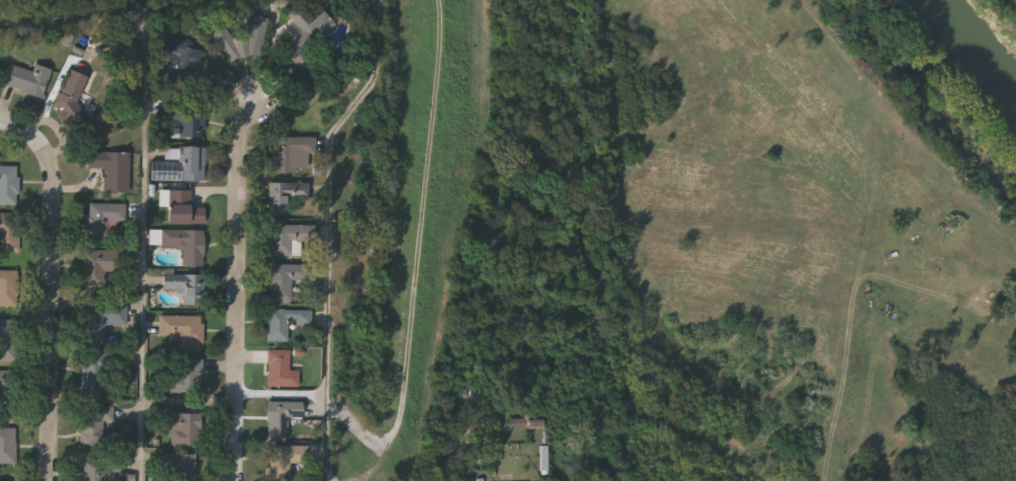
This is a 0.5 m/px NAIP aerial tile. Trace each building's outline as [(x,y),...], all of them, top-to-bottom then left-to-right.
[(335,23),(293,64),(281,50),(302,29),(288,15),(300,3),(313,17),(322,9),(335,23)] [(267,17),(260,59),(217,52),(220,39),(211,38),(213,28),(248,34),(251,15),(267,17)] [(197,74),(167,63),(170,56),(160,52),(166,36),(206,49),(197,74)] [(35,71),(37,65),(51,69),(42,97),(3,84),(10,63),(35,71)] [(65,121),(57,117),(60,111),(51,107),(71,69),(88,78),(65,121)] [(179,136),(179,120),(168,120),(168,107),(205,107),(205,136),(179,136)] [(271,172),(271,136),(315,136),(315,153),(308,153),(308,172),(271,172)] [(205,180),(155,179),(155,162),(166,162),(166,147),(205,147),(205,180)] [(87,152),(130,152),(130,190),(101,190),(101,169),(87,169),(87,152)] [(18,205),(0,205),(0,166),(19,166),(18,205)] [(309,198),(287,199),(288,214),(270,214),(270,182),(309,182),(309,198)] [(168,224),(168,190),(192,190),(192,207),(205,207),(205,224),(168,224)] [(108,238),(88,238),(88,203),(125,203),(125,221),(109,221),(108,238)] [(19,251),(0,250),(0,213),(19,213),(19,251)] [(302,256),(270,256),(270,225),(314,225),(314,240),(302,240),(302,256)] [(204,230),(204,265),(183,265),(183,248),(162,248),(162,230),(204,230)] [(105,287),(82,287),(82,250),(122,250),(122,272),(105,272),(105,287)] [(269,264),(305,264),(305,300),(269,300),(269,264)] [(19,305),(0,305),(0,269),(19,269),(19,305)] [(162,289),(163,273),(202,273),(202,305),(182,305),(182,289),(162,289)] [(89,341),(89,307),(110,307),(110,341),(89,341)] [(268,340),(268,309),(311,310),(311,325),(288,325),(288,340),(268,340)] [(202,315),(202,351),(178,351),(178,336),(159,336),(159,316),(202,315)] [(15,361),(0,361),(0,319),(15,319),(15,361)] [(299,369),(299,386),(267,386),(267,350),(289,350),(289,369),(299,369)] [(104,395),(83,395),(83,354),(104,354),(104,395)] [(204,359),(204,393),(170,393),(170,359),(204,359)] [(8,396),(0,396),(0,370),(8,370),(8,396)] [(267,438),(267,401),(302,401),(302,417),(289,417),(289,438),(267,438)] [(170,446),(170,412),(196,412),(196,446),(170,446)] [(81,444),(81,414),(105,414),(105,444),(81,444)] [(529,427),(503,427),(503,418),(529,418),(529,427)] [(15,463),(0,463),(0,427),(16,428),(15,463)] [(291,479),(269,479),(269,445),(307,445),(307,463),(291,463),(291,479)] [(198,453),(198,480),(169,480),(169,453),(198,453)] [(105,457),(105,480),(81,480),(81,457),(105,457)]
